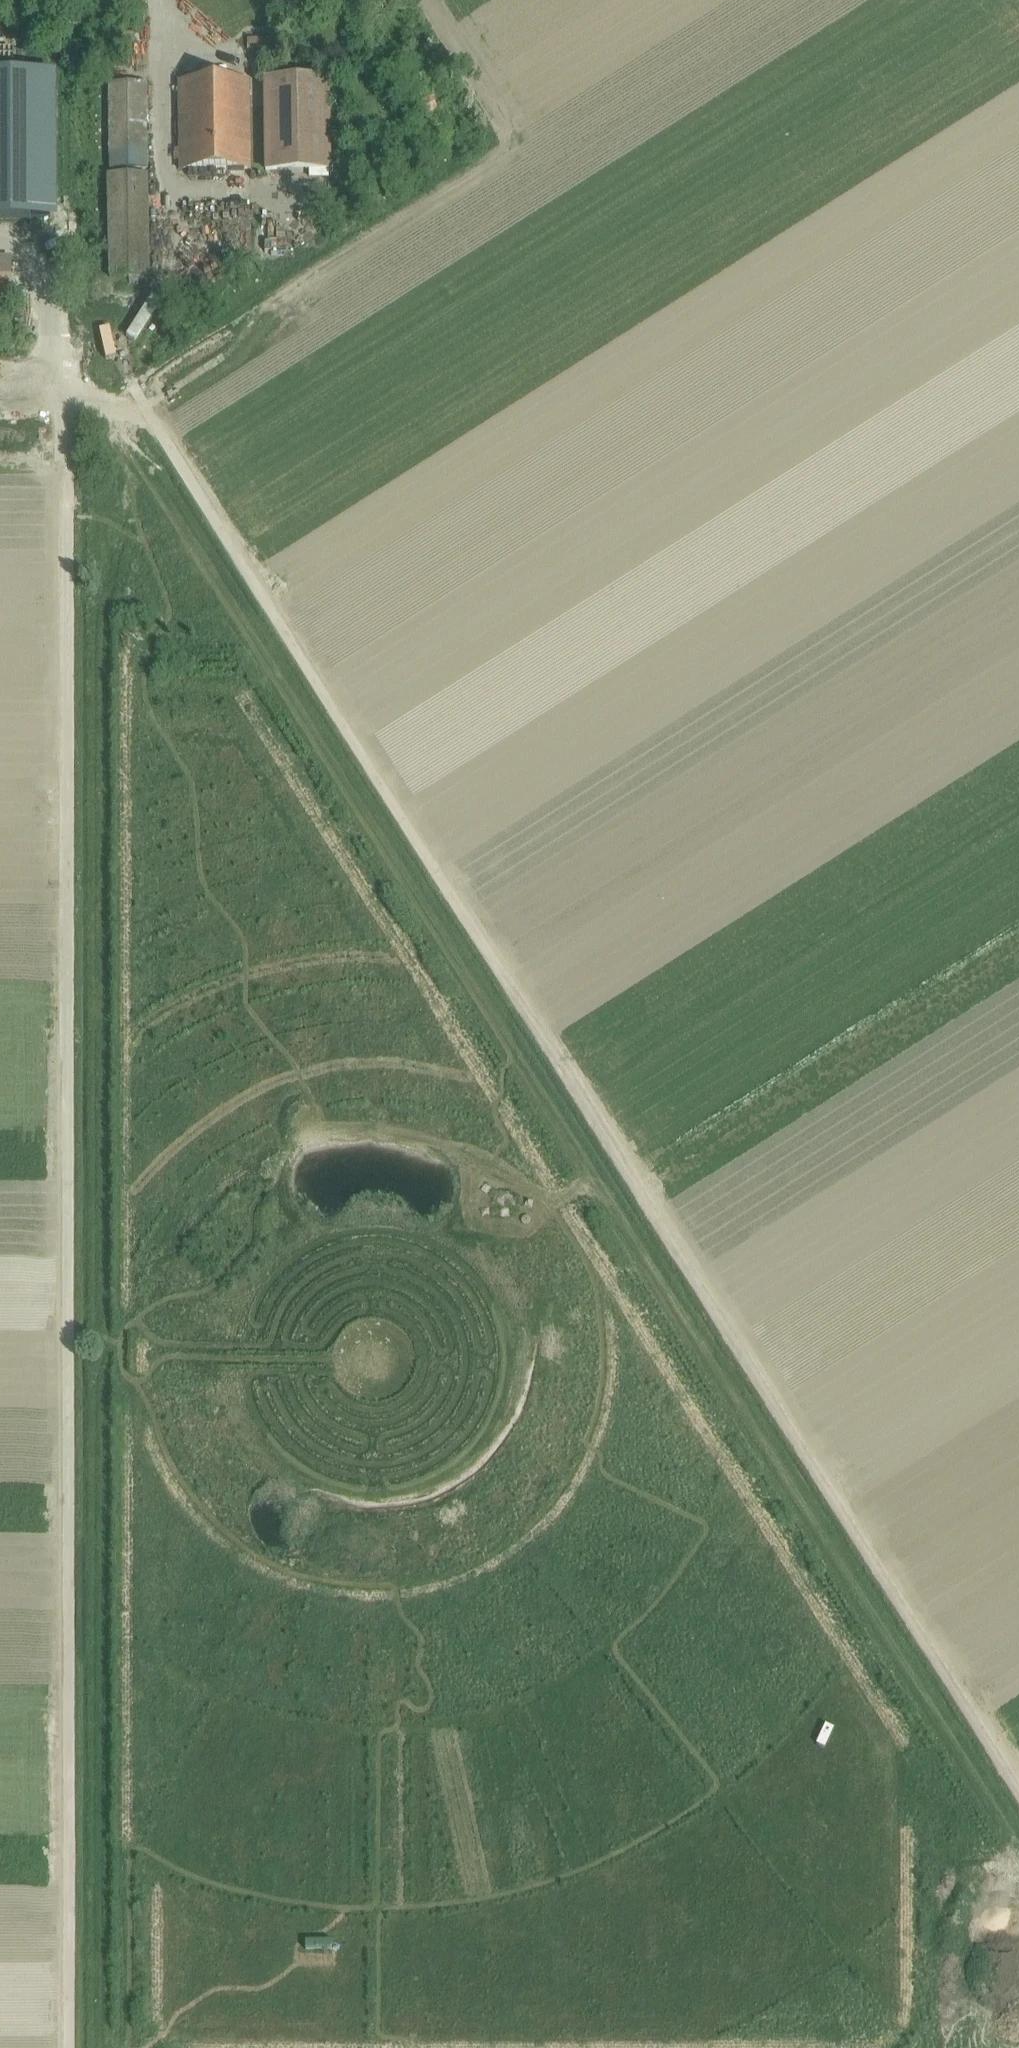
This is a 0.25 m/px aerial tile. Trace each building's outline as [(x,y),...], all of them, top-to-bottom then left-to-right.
[(51,75),(0,75),(0,219),(51,219),(51,75)] [(329,80),(264,81),(265,169),(330,168),(329,80)] [(180,170),(250,169),(248,81),(179,82),(180,170)] [(108,170),(148,169),(147,83),(107,84),(108,170)] [(109,278),(150,277),(149,174),(107,175),(109,278)] [(11,292),(10,251),(0,251),(0,292),(11,292)] [(103,326),(111,347),(120,343),(113,323),(103,326)]
